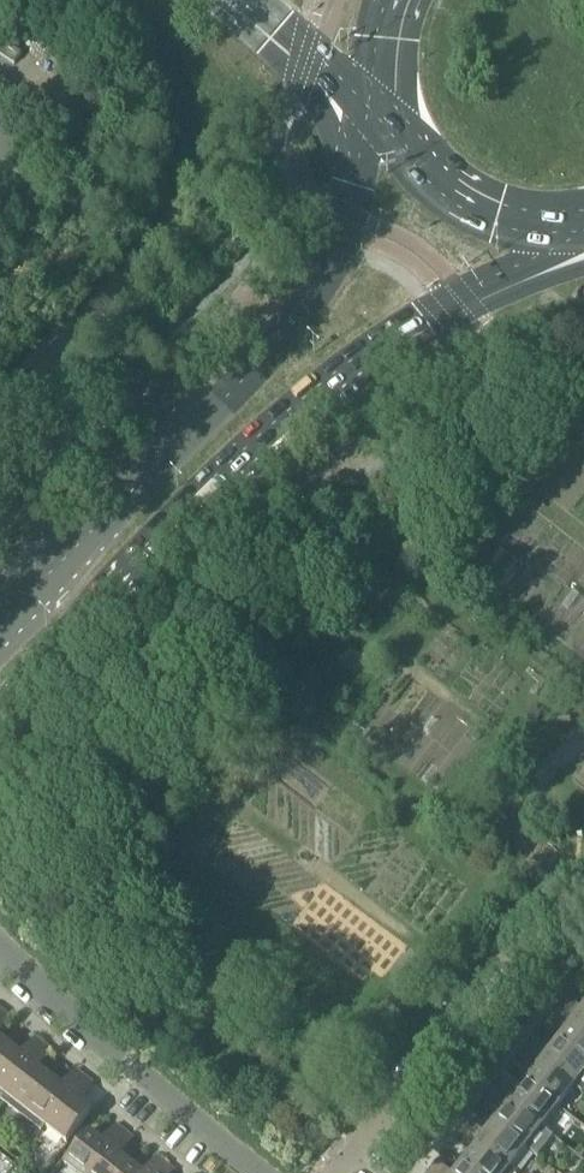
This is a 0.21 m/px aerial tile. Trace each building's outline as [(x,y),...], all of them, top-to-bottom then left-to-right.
[(14,65),(21,54),(0,41),(0,56),(14,65)] [(556,1009),(583,1030),(583,1008),(580,1013),(574,1008),(575,1007),(564,998),(556,1009)] [(557,1042),(583,1063),(583,1030),(556,1009),(549,1018),(559,1027),(560,1025),(567,1030),(557,1042)] [(11,1020),(2,1014),(0,1016),(0,1034),(11,1020)] [(43,1045),(34,1039),(20,1057),(8,1048),(0,1058),(0,1100),(43,1045)] [(525,1049),(574,1087),(573,1088),(583,1096),(583,1063),(557,1042),(548,1054),(542,1049),(543,1048),(532,1039),(525,1049)] [(0,1100),(0,1102),(1,1102),(20,1117),(50,1080),(37,1071),(52,1053),(43,1045),(0,1100)] [(535,1071),(525,1083),(557,1108),(574,1087),(525,1049),(517,1059),(527,1068),(529,1066),(535,1071)] [(41,1133),(45,1128),(84,1078),(75,1071),(61,1089),(50,1080),(20,1117),(41,1133)] [(84,1078),(45,1128),(66,1144),(91,1112),(78,1103),(92,1085),(84,1078)] [(500,1080),(492,1091),(541,1129),(557,1108),(525,1083),(516,1095),(510,1090),(511,1089),(500,1080)] [(493,1124),(525,1149),(537,1158),(552,1138),(541,1129),(492,1091),(484,1100),(495,1109),(496,1107),(503,1112),(493,1124)] [(468,1121),(461,1131),(509,1169),(525,1149),(493,1124),(484,1137),(477,1131),(479,1130),(468,1121)] [(73,1172),(95,1172),(126,1134),(115,1126),(101,1144),(89,1134),(64,1166),(73,1172)] [(472,1172),(514,1172),(509,1169),(461,1131),(452,1142),(463,1150),(464,1148),(471,1153),(461,1165),(472,1172)] [(132,1168),(119,1158),(133,1140),(126,1134),(95,1172),(129,1172),(132,1168)] [(166,1165),(156,1158),(144,1172),(160,1172),(166,1165)] [(429,1172),(431,1172),(446,1172),(445,1172),(447,1171),(436,1163),(429,1172)] [(461,1165),(455,1172),(472,1172),(461,1165)]
